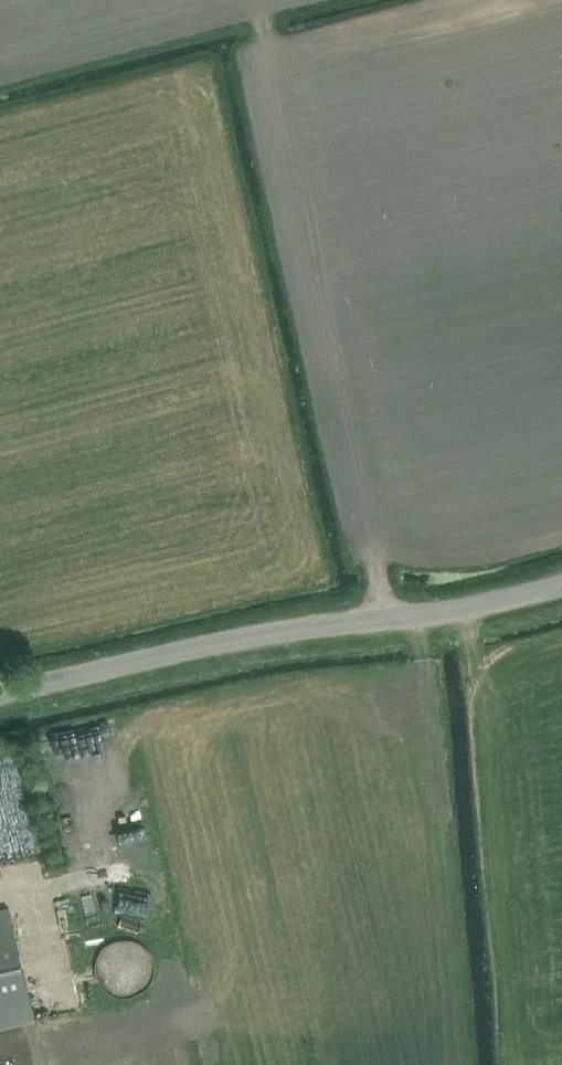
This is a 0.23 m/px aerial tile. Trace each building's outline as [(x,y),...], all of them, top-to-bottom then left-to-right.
[(0,753),(0,781),(9,811),(34,804),(18,748),(0,753)] [(0,909),(0,1028),(37,1019),(9,907),(0,909)]
